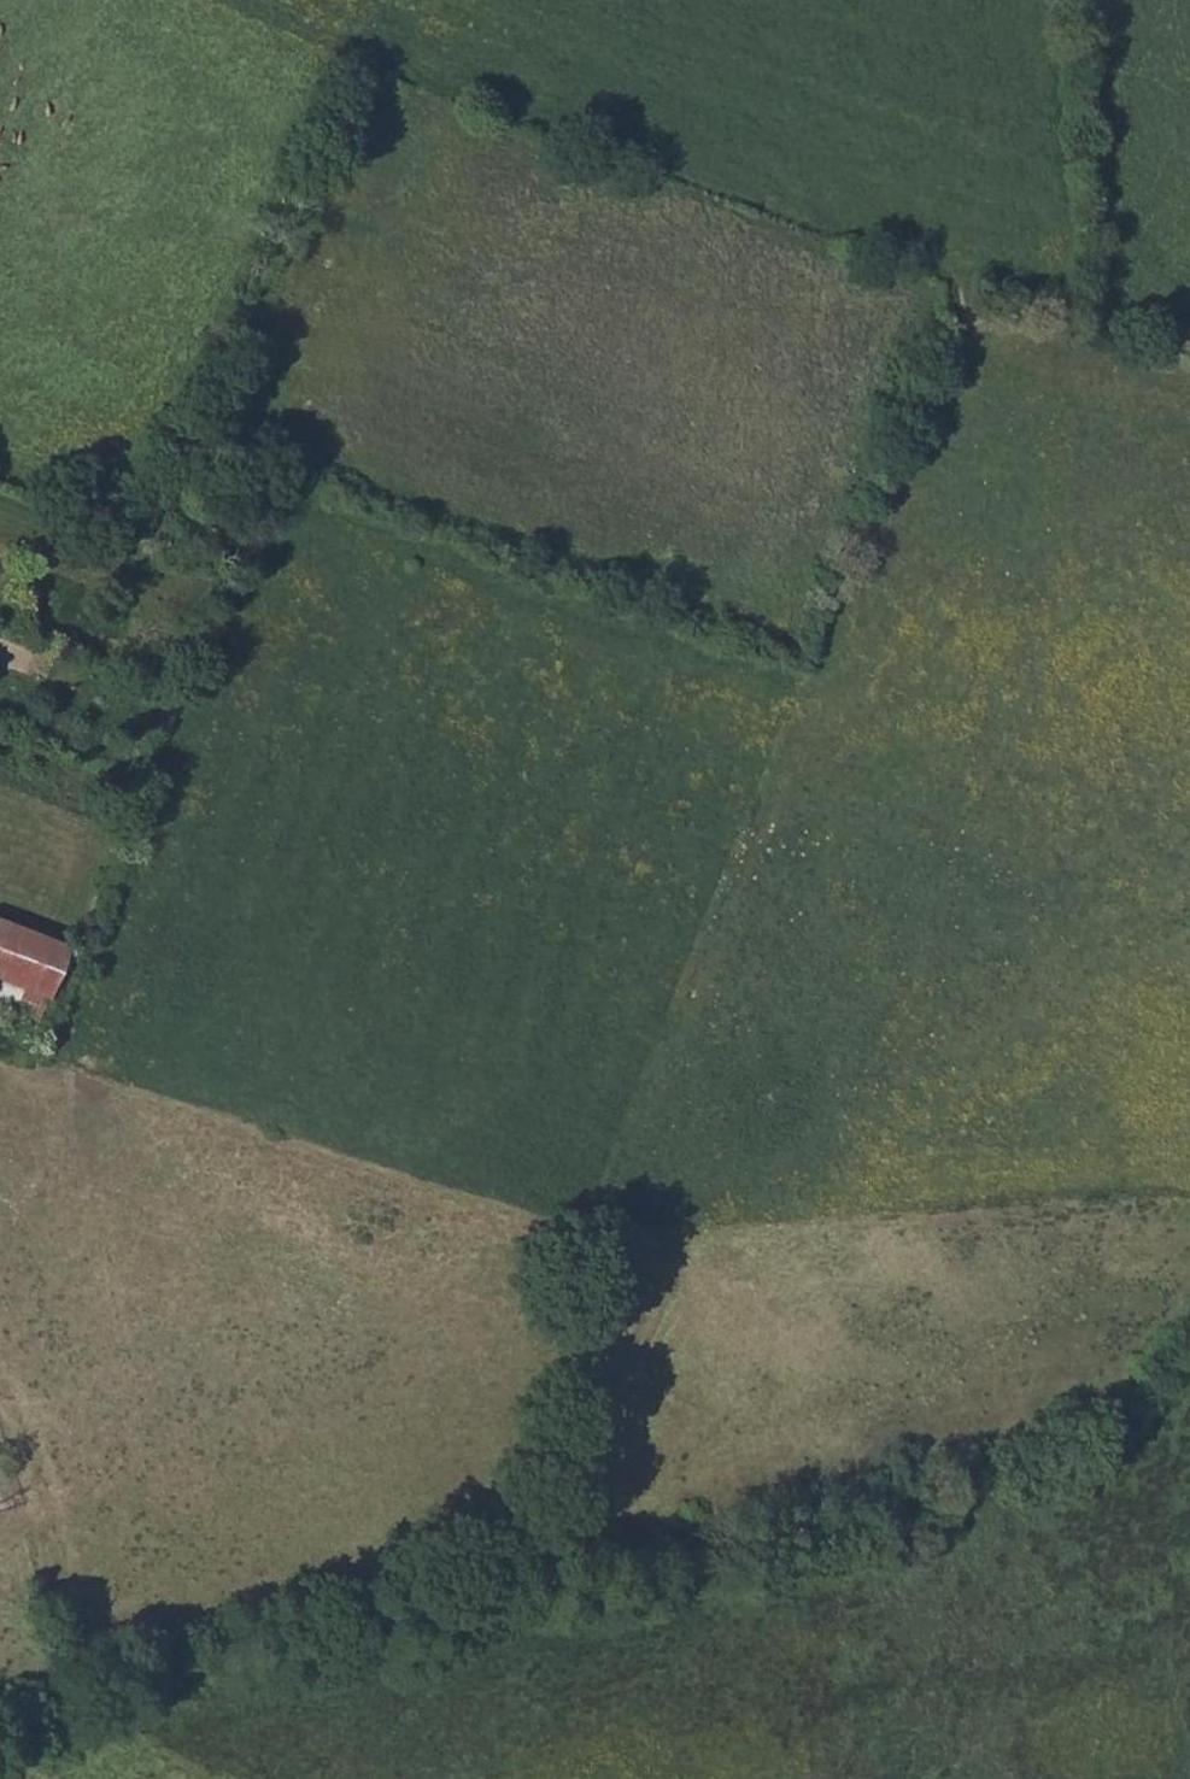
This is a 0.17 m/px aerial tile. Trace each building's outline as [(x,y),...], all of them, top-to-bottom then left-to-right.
[(38,1030),(68,940),(0,918),(0,1017),(38,1030)]
